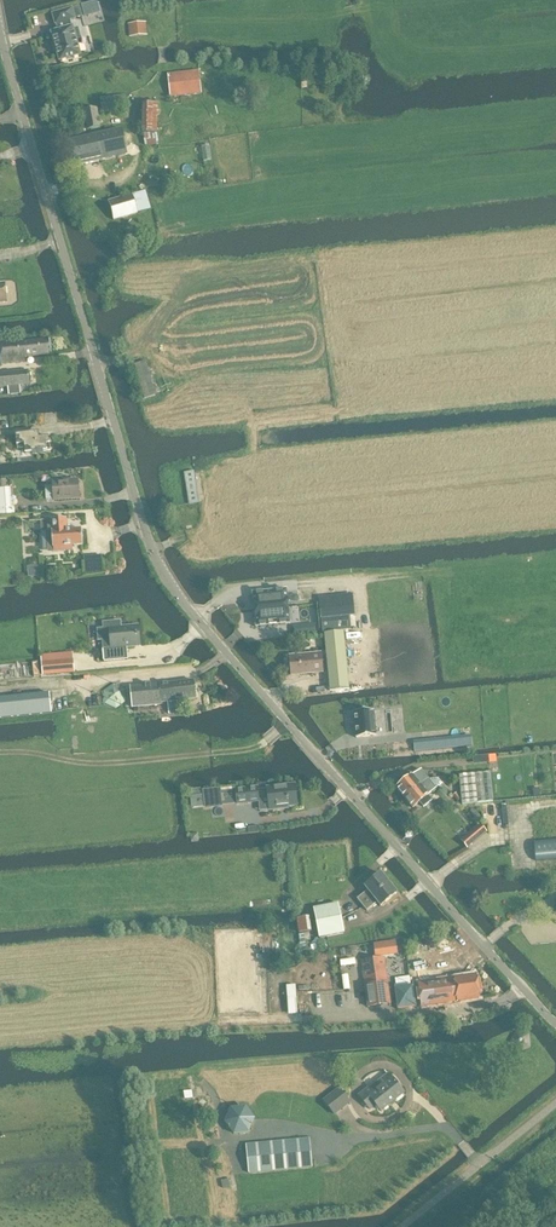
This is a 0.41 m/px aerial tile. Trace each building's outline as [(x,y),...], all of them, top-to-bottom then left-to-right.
[(83,5),(82,6),(85,17),(97,14),(99,13),(100,13),(99,7),(97,1),(88,4),(83,5)] [(52,33),(52,35),(55,45),(57,50),(56,50),(60,62),(81,56),(76,41),(81,39),(78,28),(73,30),(73,27),(72,28),(70,21),(75,19),(81,17),(83,17),(80,7),(72,9),(53,15),(56,25),(57,25),(59,31),(52,33)] [(147,35),(146,22),(128,24),(129,37),(147,35)] [(169,75),(171,98),(201,94),(199,72),(169,75)] [(102,112),(127,110),(126,96),(101,99),(102,112)] [(143,105),(143,135),(158,135),(158,106),(143,105)] [(97,109),(85,111),(88,130),(100,128),(97,109)] [(122,130),(97,135),(67,141),(72,167),(102,160),(102,161),(103,161),(103,160),(127,155),(122,130)] [(138,214),(138,213),(151,209),(145,191),(133,195),(109,203),(114,221),(138,214)] [(25,357),(52,354),(50,340),(0,345),(0,358),(1,366),(22,363),(21,362),(25,362),(25,357)] [(146,363),(136,366),(146,398),(155,395),(146,363)] [(8,388),(9,396),(20,395),(19,393),(20,393),(21,392),(20,388),(30,387),(30,384),(28,371),(0,375),(0,389),(8,388)] [(25,448),(25,454),(50,451),(49,437),(39,439),(38,433),(16,436),(17,449),(25,448)] [(194,473),(186,474),(190,504),(199,503),(194,473)] [(15,515),(15,508),(12,508),(10,489),(7,489),(6,479),(0,480),(0,516),(15,515)] [(53,483),(54,486),(45,487),(46,501),(54,500),(80,499),(78,481),(53,483)] [(41,520),(42,533),(46,533),(47,554),(73,553),(73,551),(72,546),(82,545),(82,537),(82,530),(70,531),(69,527),(67,527),(66,519),(41,520)] [(254,593),(253,594),(253,595),(255,611),(284,608),(289,608),(287,592),(287,590),(285,590),(285,591),(254,594),(254,593)] [(348,601),(320,604),(323,633),(351,630),(348,601)] [(284,608),(255,611),(256,626),(256,628),(258,628),(258,627),(289,624),(289,625),(290,624),(290,623),(289,608),(284,608)] [(102,630),(96,630),(97,642),(102,642),(102,643),(104,662),(125,660),(128,660),(127,650),(140,649),(140,646),(138,627),(121,628),(121,621),(102,623),(102,630)] [(314,624),(304,625),(305,635),(315,634),(314,624)] [(362,653),(360,631),(345,632),(347,654),(362,653)] [(330,691),(351,689),(347,654),(345,632),(324,634),(330,691)] [(73,653),(41,656),(42,677),(75,675),(73,653)] [(292,675),(323,672),(321,654),(291,657),(292,675)] [(169,714),(179,713),(178,702),(196,700),(193,681),(161,685),(163,704),(168,703),(169,714)] [(163,704),(161,685),(161,684),(131,687),(133,708),(163,705),(163,704)] [(0,699),(0,719),(51,713),(49,694),(0,699)] [(374,711),(354,713),(356,738),(376,737),(374,711)] [(463,740),(464,747),(472,746),(472,739),(463,740)] [(423,751),(422,744),(414,744),(415,752),(423,751)] [(412,776),(397,789),(405,799),(428,779),(421,770),(412,776)] [(461,796),(462,805),(493,802),(490,773),(459,776),(461,796)] [(428,779),(405,799),(413,809),(419,804),(423,808),(431,801),(427,797),(428,796),(436,789),(442,784),(440,783),(437,779),(428,779)] [(257,788),(236,790),(237,804),(259,802),(259,799),(268,798),(270,811),(288,809),(288,807),(297,805),(295,786),(267,789),(258,790),(257,788)] [(220,789),(203,791),(205,808),(222,806),(220,789)] [(474,809),(470,812),(477,820),(481,817),(474,809)] [(480,824),(460,840),(461,841),(467,849),(485,834),(487,832),(480,824)] [(534,842),(536,861),(555,860),(555,840),(534,842)] [(284,852),(273,853),(274,862),(285,861),(284,852)] [(362,905),(389,884),(381,874),(365,887),(368,891),(358,899),(362,905)] [(389,884),(362,905),(367,911),(377,903),(380,907),(397,894),(389,884)] [(341,918),(338,903),(313,909),(316,923),(341,918)] [(341,918),(316,923),(319,938),(344,933),(341,918)] [(389,942),(381,943),(383,956),(391,955),(389,942)] [(391,1005),(385,957),(361,961),(368,1008),(391,1005)] [(480,1000),(477,977),(419,985),(422,1007),(480,1000)] [(296,986),(287,986),(288,1005),(297,1004),(296,986)] [(376,1105),(381,1111),(404,1094),(389,1074),(370,1089),(369,1088),(359,1096),(370,1110),(376,1105)] [(335,1115),(350,1103),(339,1089),(323,1101),(335,1115)] [(231,1108),(225,1122),(233,1134),(248,1133),(255,1119),(246,1107),(231,1108)] [(310,1139),(246,1145),(249,1173),(312,1167),(310,1139)]
